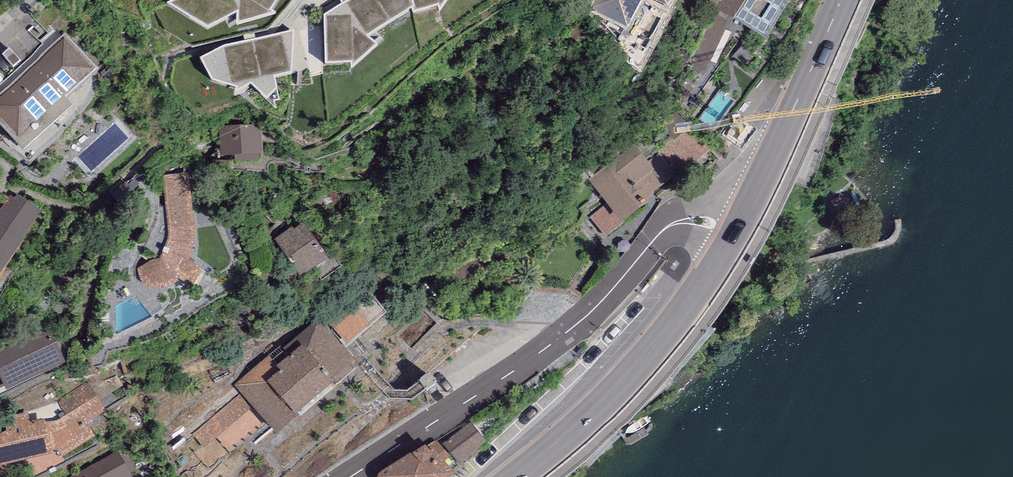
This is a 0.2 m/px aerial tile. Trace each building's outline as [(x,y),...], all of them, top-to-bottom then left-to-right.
[(169,1),(209,26),(224,17),(230,27),(239,21),(278,13),(271,9),(276,0),(172,0),(169,1)] [(326,13),(327,62),(354,60),(354,66),(378,44),(368,34),(414,5),(415,11),(440,5),(441,11),(448,0),(346,0),(326,13)] [(591,19),(622,35),(641,0),(601,0),(591,19)] [(667,8),(672,0),(651,0),(667,8)] [(717,7),(744,24),(721,53),(756,78),(805,0),(721,0),(717,7)] [(295,28),(228,43),(202,55),(213,77),(238,85),(238,89),(251,82),(276,109),(274,100),(279,98),(276,75),(292,73),(295,28)] [(0,96),(0,116),(18,135),(93,68),(65,37),(0,96)] [(676,110),(660,124),(673,139),(660,152),(678,174),(680,177),(711,149),(676,110)] [(261,123),(217,125),(219,163),(262,161),(261,123)] [(634,143),(588,180),(607,203),(620,220),(623,219),(645,200),(653,194),(678,174),(660,152),(648,161),(634,143)] [(188,172),(163,175),(166,209),(168,223),(168,230),(167,240),(164,249),(159,259),(152,260),(138,268),(139,275),(142,282),(146,285),(152,288),(158,288),(172,286),(177,281),(179,279),(191,284),(201,267),(190,260),(193,245),(195,226),(188,172)] [(43,211),(18,194),(15,199),(10,195),(0,209),(0,272),(43,211)] [(625,222),(623,219),(620,220),(607,203),(590,217),(606,238),(625,222)] [(292,226),(274,239),(300,275),(328,256),(304,222),(294,228),(292,226)] [(364,283),(320,320),(345,348),(386,312),(364,283)] [(253,406),(277,433),(299,414),(300,416),(359,365),(345,348),(320,320),(318,317),(283,348),(281,345),(235,384),(242,393),(253,406)] [(0,350),(0,388),(4,386),(6,389),(65,363),(50,328),(0,350)] [(57,399),(67,415),(55,421),(23,424),(0,433),(0,473),(24,466),(32,476),(35,476),(66,461),(62,456),(94,434),(86,422),(106,411),(88,381),(57,399)] [(253,406),(242,393),(193,434),(205,447),(253,406)] [(472,420),(442,443),(460,462),(486,439),(472,420)] [(434,448),(431,451),(425,445),(382,470),(378,472),(377,476),(449,476),(455,472),(434,448)] [(70,476),(132,476),(134,476),(120,451),(70,476)]
